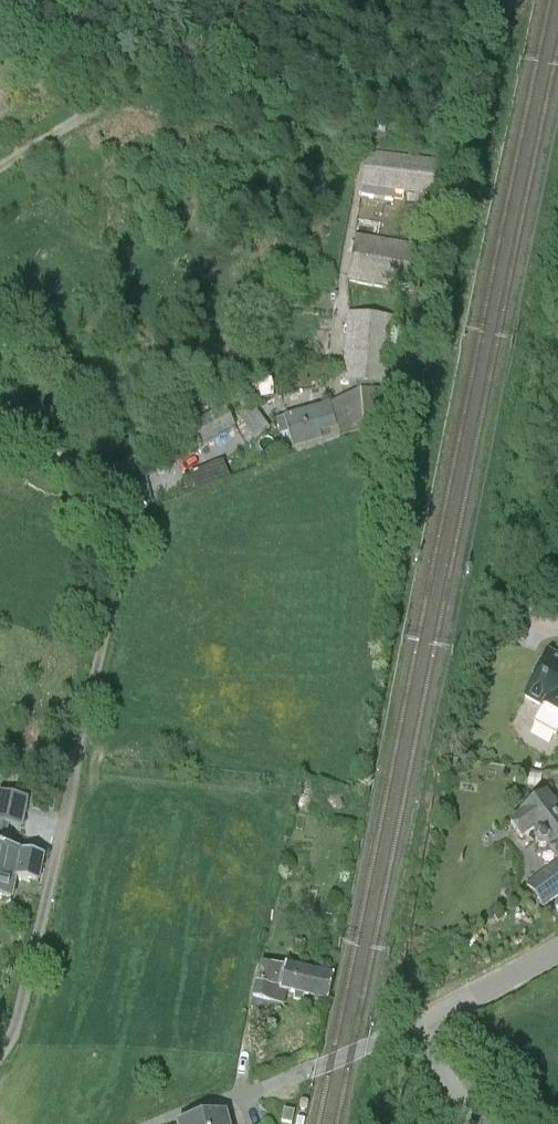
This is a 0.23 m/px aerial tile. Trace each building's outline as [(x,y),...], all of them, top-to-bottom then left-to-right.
[(449,158),(366,148),(361,186),(444,196),(449,158)] [(419,248),(355,237),(348,278),(412,290),(419,248)] [(395,313),(347,309),(342,378),(390,380),(395,313)] [(272,374),(257,377),(259,389),(275,386),(272,374)] [(384,388),(345,392),(349,424),(388,419),(384,388)] [(338,431),(330,401),(279,415),(287,445),(338,431)] [(226,404),(193,421),(203,442),(236,425),(226,404)] [(519,702),(557,724),(557,665),(544,657),(519,702)] [(0,795),(0,907),(7,908),(10,889),(35,893),(41,858),(1,851),(4,829),(20,832),(26,799),(0,795)] [(543,916),(557,904),(557,817),(545,800),(506,831),(520,848),(532,838),(556,868),(525,893),(543,916)] [(284,973),(261,968),(252,1004),(286,1012),(288,1005),(324,1013),(332,981),(285,970),(284,973)] [(307,1115),(308,1112),(306,1109),(303,1108),(300,1110),(299,1114),(301,1116),(305,1117),(307,1115)]
